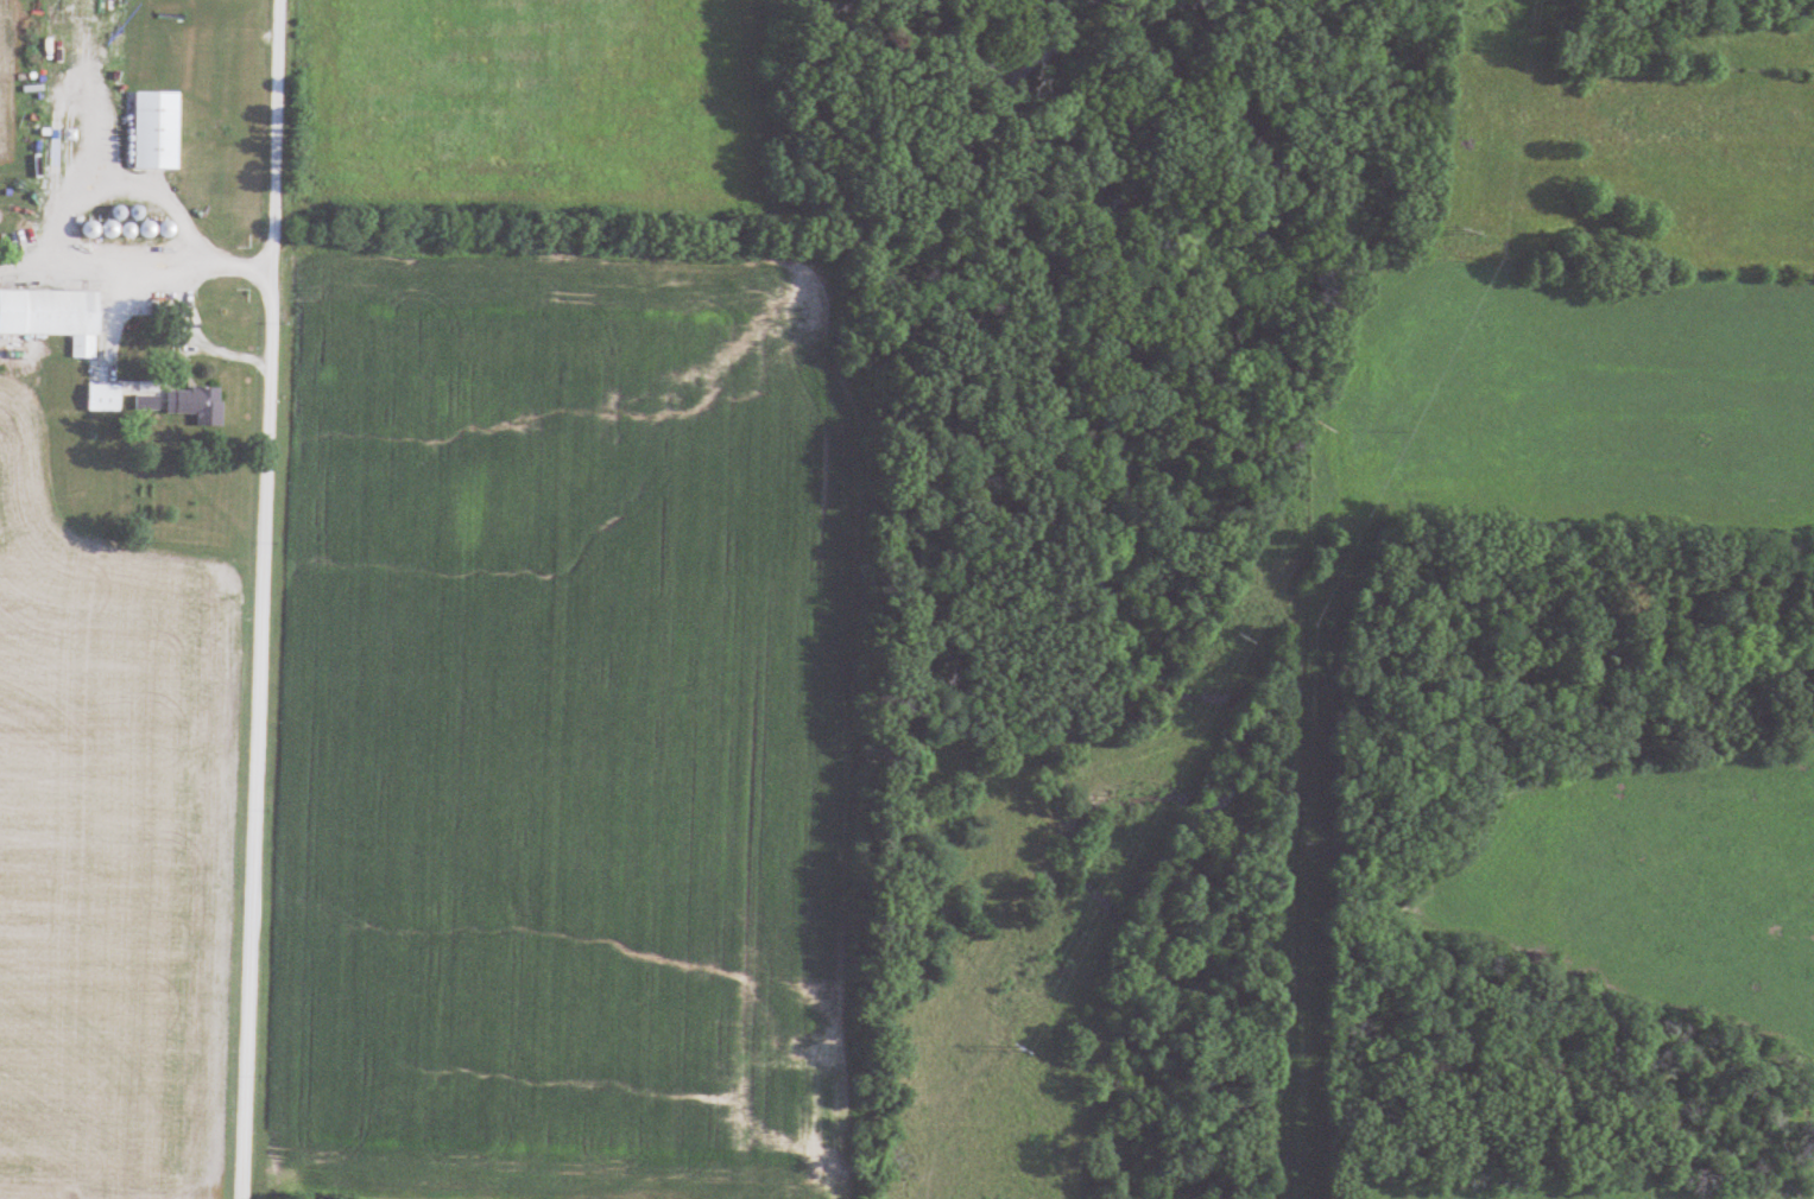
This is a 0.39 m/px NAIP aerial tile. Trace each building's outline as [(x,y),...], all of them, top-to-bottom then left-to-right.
[(181,92),(137,92),(137,169),(181,169),(181,92)] [(73,357),(101,358),(102,291),(0,290),(0,334),(73,335),(73,357)] [(90,411),(122,411),(122,386),(90,386),(90,411)] [(198,415),(198,427),(223,427),(224,389),(169,388),(168,414),(198,415)]
